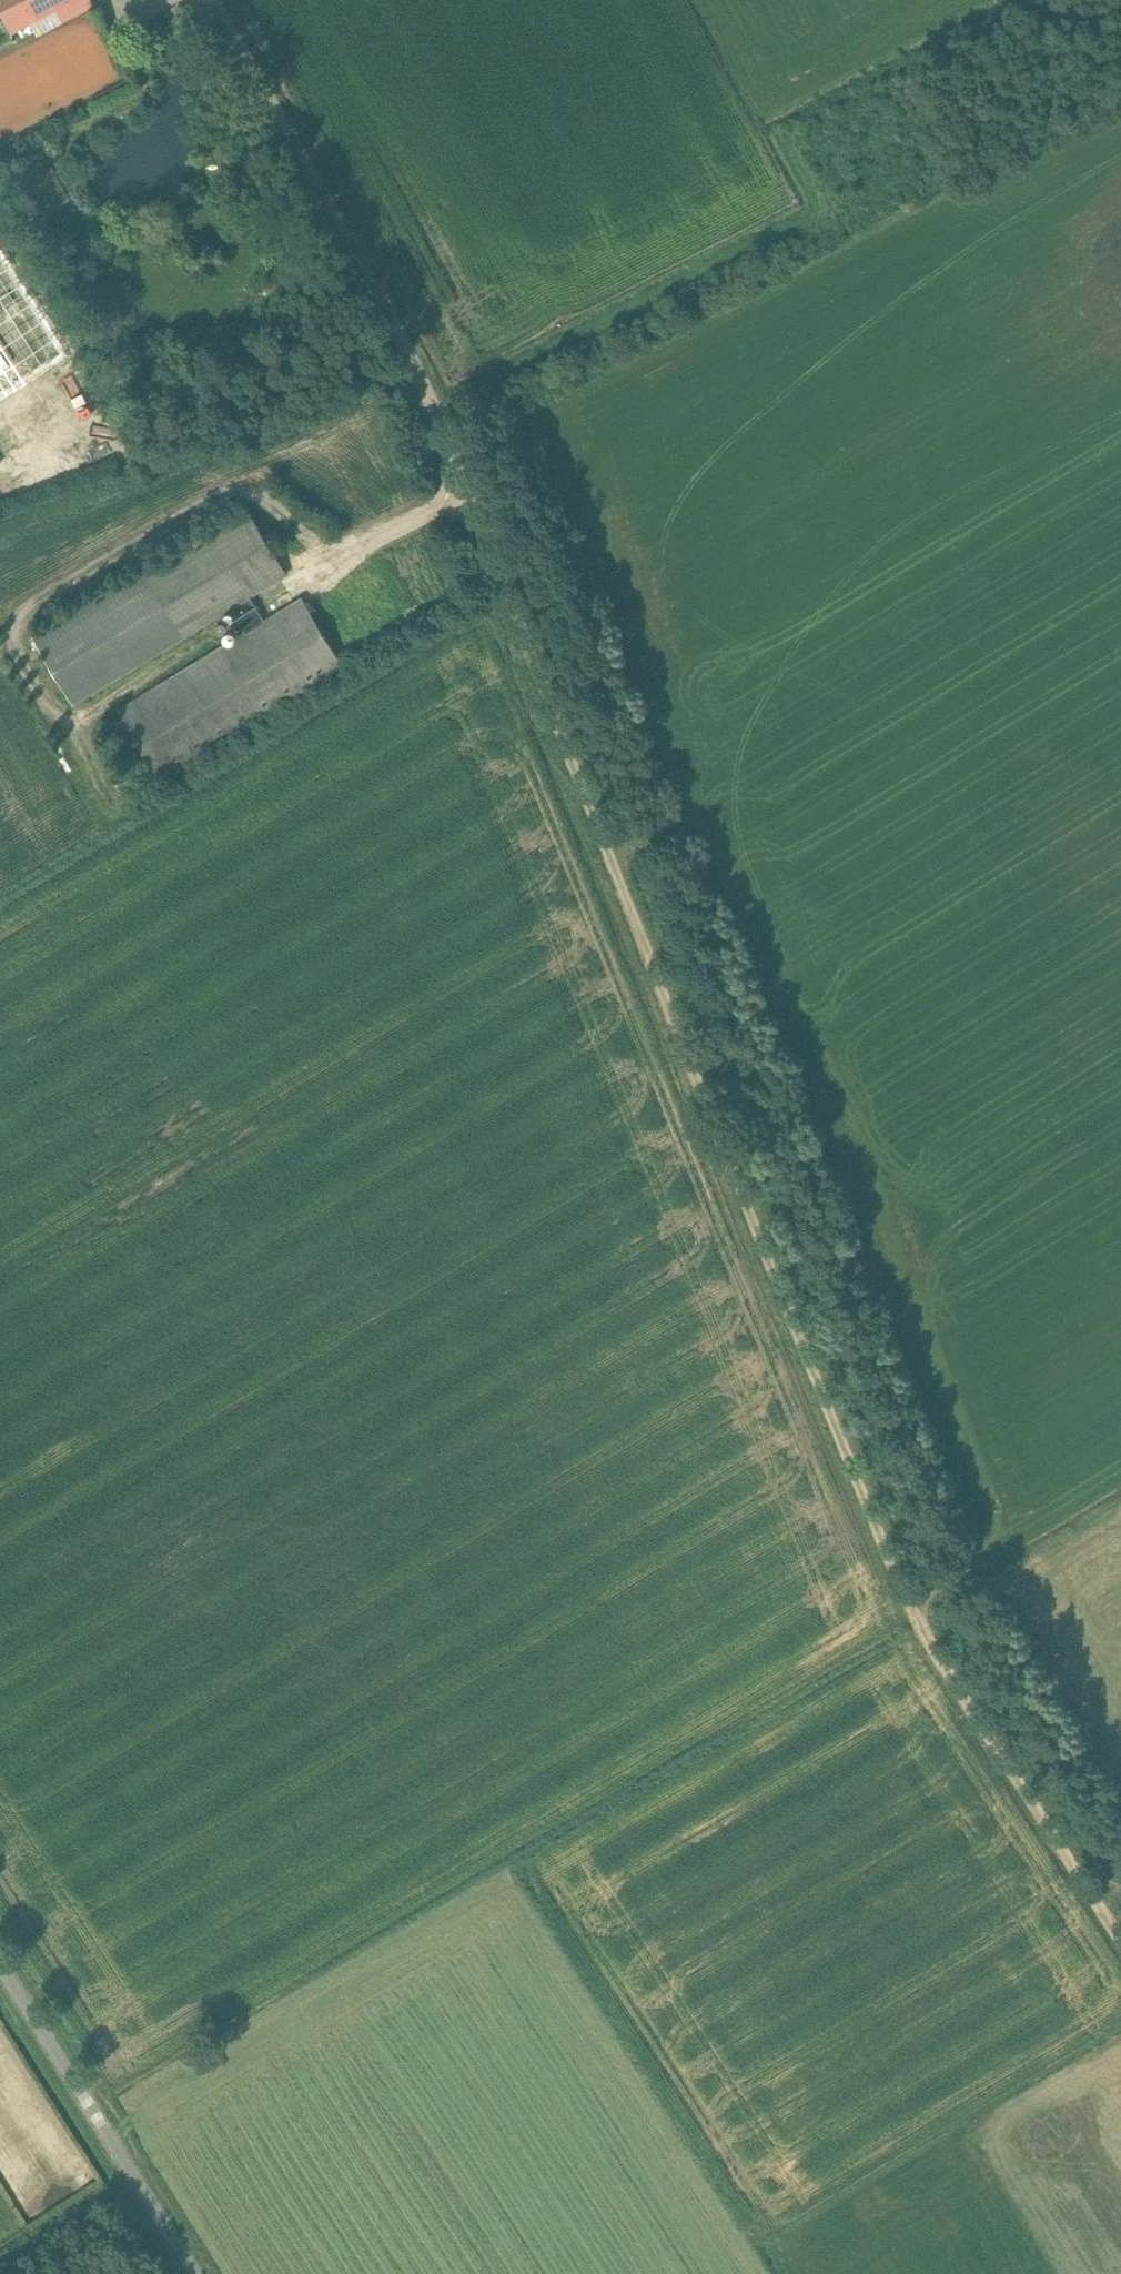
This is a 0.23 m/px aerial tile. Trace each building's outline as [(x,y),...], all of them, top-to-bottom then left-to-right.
[(89,0),(0,0),(0,10),(11,33),(58,10),(63,21),(93,7),(89,0)] [(63,359),(0,260),(0,399),(63,359)] [(39,401),(26,408),(32,420),(45,413),(39,401)] [(231,608),(250,596),(287,573),(247,506),(33,635),(74,703),(231,608)] [(265,621),(250,596),(231,608),(246,632),(120,708),(160,774),(342,664),(302,598),(265,621)]
